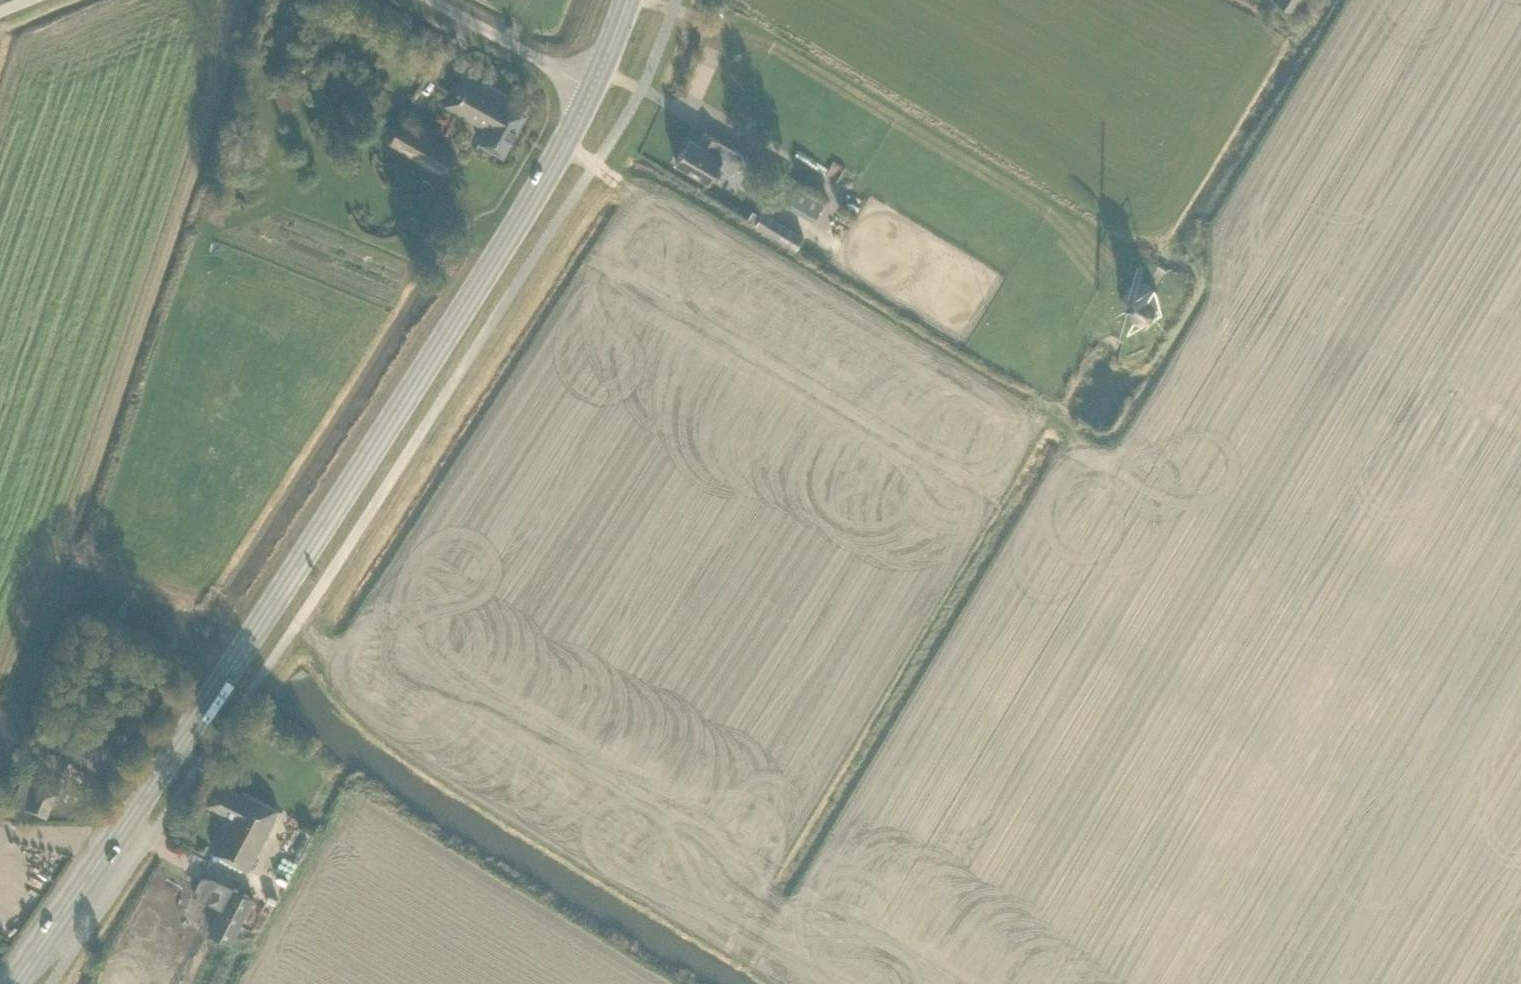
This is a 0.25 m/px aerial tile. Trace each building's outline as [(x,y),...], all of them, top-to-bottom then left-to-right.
[(1303,0),(1279,0),(1296,10),(1303,0)] [(490,86),(463,70),(455,84),(452,82),(441,103),(483,126),(477,138),(481,140),(480,141),(503,154),(528,110),(506,98),(508,93),(491,84),(490,86)] [(282,111),(296,105),(289,85),(274,91),(282,111)] [(442,171),(454,151),(402,121),(390,141),(442,171)] [(727,146),(718,140),(705,132),(698,143),(689,137),(675,161),(709,181),(718,165),(731,173),(742,153),(728,145),(727,146)] [(747,166),(751,158),(745,155),(740,163),(747,166)] [(791,208),(803,188),(790,180),(778,200),(791,208)] [(796,248),(805,235),(763,210),(755,223),(796,248)] [(1137,319),(1151,316),(1158,304),(1155,291),(1143,284),(1130,287),(1122,299),(1125,312),(1137,319)] [(37,782),(24,777),(7,812),(27,821),(32,810),(47,816),(58,789),(56,788),(58,785),(49,782),(48,785),(38,781),(37,782)] [(242,794),(218,782),(206,803),(231,815),(212,850),(248,868),(279,810),(243,792),(242,794)] [(215,876),(203,899),(221,908),(230,890),(232,886),(215,876)] [(231,943),(255,898),(232,886),(230,890),(221,908),(208,931),(231,943)]
